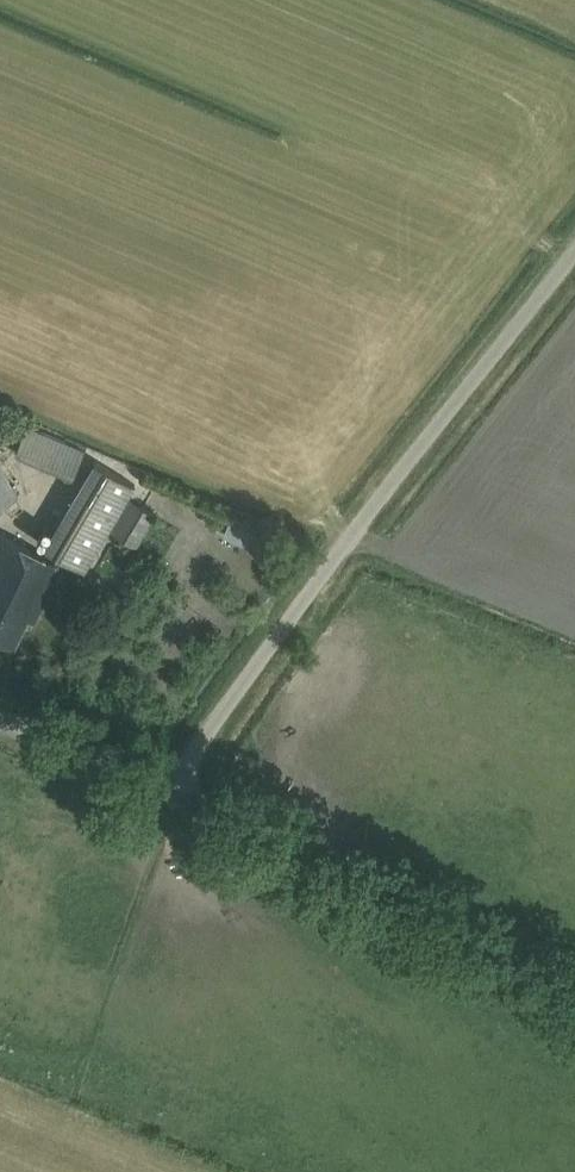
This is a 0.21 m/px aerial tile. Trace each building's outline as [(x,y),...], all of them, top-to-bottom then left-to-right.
[(85,451),(27,426),(25,432),(18,429),(12,442),(19,445),(15,455),(72,480),(85,451)] [(134,485),(92,461),(42,545),(84,570),(134,485)] [(0,464),(0,510),(21,498),(0,464)] [(157,515),(131,500),(112,533),(139,548),(157,515)] [(236,518),(231,538),(265,547),(270,527),(236,518)] [(0,535),(0,640),(14,646),(27,619),(34,622),(61,566),(0,535)]
